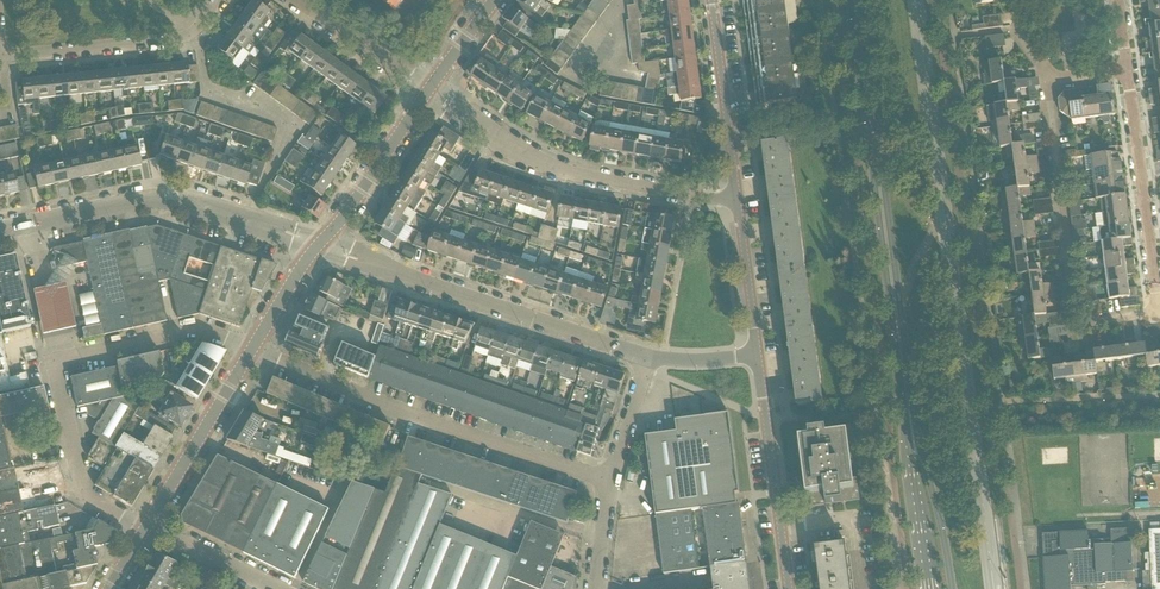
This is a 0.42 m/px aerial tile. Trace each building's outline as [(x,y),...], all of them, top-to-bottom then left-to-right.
[(244,12),(264,27),(269,21),(268,17),(267,16),(269,12),(266,9),(270,3),(266,0),(254,0),(253,0),(244,12)] [(396,12),(405,0),(380,0),(396,12)] [(518,1),(519,1),(515,7),(514,6),(531,18),(538,6),(547,11),(551,5),(543,0),(518,0),(518,1)] [(592,2),(604,11),(609,5),(601,0),(593,0),(592,2)] [(670,15),(688,13),(688,8),(690,8),(688,0),(673,0),(668,1),(670,15)] [(759,106),(759,109),(762,112),(772,110),(771,104),(794,102),(784,25),(796,23),(798,20),(795,0),(749,0),(748,1),(748,7),(751,9),(754,9),(759,47),(756,48),(754,50),(755,58),(758,60),(761,60),(766,98),(761,99),(758,102),(759,106)] [(1141,2),(1148,1),(1150,11),(1159,9),(1159,0),(1140,0),(1141,2)] [(581,2),(577,9),(583,13),(587,7),(581,2)] [(592,2),(588,8),(600,17),(604,11),(592,2)] [(627,6),(629,20),(642,19),(640,4),(635,5),(627,6)] [(503,28),(503,29),(515,38),(515,37),(523,26),(524,25),(526,26),(529,29),(535,33),(539,28),(538,26),(529,20),(522,15),(512,8),(504,19),(508,22),(504,26),(503,28)] [(588,8),(583,13),(596,23),(600,17),(588,8)] [(562,9),(560,16),(568,18),(570,11),(562,9)] [(1145,21),(1145,26),(1159,24),(1159,9),(1150,11),(1151,20),(1145,21)] [(244,12),(235,25),(258,42),(259,42),(268,30),(264,27),(244,12)] [(583,13),(579,19),(592,29),(593,26),(596,23),(583,13)] [(670,15),(672,29),(690,27),(692,27),(691,17),(689,17),(688,13),(670,15)] [(983,24),(971,26),(972,31),(1002,27),(1002,23),(1001,15),(982,17),(983,24)] [(1062,31),(1063,49),(1078,48),(1078,37),(1086,37),(1085,15),(1073,15),(1074,31),(1062,31)] [(579,19),(575,25),(587,34),(592,29),(579,19)] [(626,21),(628,35),(641,33),(639,19),(642,19),(629,20),(626,21)] [(1145,26),(1146,31),(1149,30),(1151,40),(1159,39),(1159,24),(1145,26)] [(235,25),(226,37),(249,54),(258,42),(235,25)] [(574,26),(571,31),(583,40),(587,34),(575,25),(574,26)] [(667,45),(674,44),(692,41),(694,41),(693,31),(691,32),(690,27),(672,29),(661,31),(662,36),(665,36),(667,45)] [(277,28),(273,34),(281,40),(285,34),(277,28)] [(556,29),(555,39),(564,40),(566,37),(570,31),(556,29)] [(570,31),(566,37),(579,46),(583,40),(570,31)] [(289,52),(301,61),(313,45),(301,36),(299,37),(292,32),(279,49),(287,55),(289,52)] [(501,32),(496,39),(497,39),(509,48),(510,46),(514,41),(502,32),(501,32)] [(628,35),(630,49),(643,48),(641,33),(628,35)] [(281,40),(273,34),(268,40),(276,46),(281,40)] [(985,36),(987,49),(1006,46),(1004,34),(985,36)] [(226,37),(217,49),(233,61),(232,64),(238,68),(249,54),(226,37)] [(564,40),(562,42),(575,52),(579,46),(566,37),(564,40)] [(1149,55),(1159,53),(1159,39),(1151,40),(1144,41),(1146,50),(1142,51),(1142,56),(1149,55)] [(514,41),(510,46),(520,53),(524,48),(514,41)] [(674,44),(676,58),(694,56),(696,56),(695,46),(693,46),(692,41),(674,44)] [(562,42),(558,48),(570,58),(575,52),(562,42)] [(301,61),(313,70),(325,53),(313,45),(301,61)] [(558,48),(553,54),(566,63),(570,58),(558,48)] [(643,48),(630,49),(632,64),(638,64),(645,62),(643,48)] [(525,56),(535,64),(539,58),(528,51),(525,56)] [(259,52),(255,58),(263,64),(267,58),(259,52)] [(313,70),(325,79),(337,62),(325,53),(313,70)] [(1154,67),(1159,66),(1159,53),(1149,55),(1150,60),(1153,59),(1154,67)] [(553,54),(549,60),(562,69),(566,63),(553,54)] [(676,58),(668,59),(670,74),(677,73),(696,70),(698,70),(696,60),(695,60),(694,57),(694,56),(676,58)] [(477,57),(470,68),(475,71),(482,61),(477,57)] [(263,64),(255,58),(250,64),(258,70),(263,64)] [(562,69),(549,60),(545,66),(557,75),(562,69)] [(471,77),(484,86),(495,69),(482,61),(475,71),(471,77)] [(645,62),(638,64),(639,72),(648,73),(661,75),(659,61),(645,62)] [(984,85),(1004,82),(1015,80),(1014,73),(1006,74),(1003,71),(1003,68),(1002,69),(1001,61),(984,63),(985,73),(982,74),(984,85)] [(325,79),(337,88),(350,71),(337,62),(325,79)] [(187,63),(171,65),(173,85),(199,82),(197,65),(187,66),(187,63)] [(171,65),(156,66),(158,86),(173,85),(171,65)] [(538,66),(535,70),(544,78),(548,73),(540,67),(538,65),(538,66)] [(156,66),(141,68),(144,88),(144,92),(159,90),(158,86),(156,66)] [(249,67),(244,73),(252,78),(256,72),(249,67)] [(141,68),(127,69),(129,90),(144,88),(141,68)] [(127,69),(112,71),(114,91),(115,99),(123,98),(129,97),(129,90),(127,69)] [(484,86),(496,94),(507,78),(495,69),(484,86)] [(670,74),(669,74),(669,75),(671,88),(679,87),(698,85),(700,84),(698,75),(696,75),(696,71),(696,70),(677,73),(670,74)] [(112,71),(97,72),(99,93),(114,91),(112,71)] [(337,88),(350,97),(362,80),(350,71),(337,88)] [(97,72),(82,74),(84,94),(99,93),(97,72)] [(278,81),(284,85),(290,77),(283,72),(278,81)] [(253,84),(258,88),(267,77),(261,73),(253,84)] [(548,73),(544,78),(554,85),(558,80),(548,73)] [(648,76),(646,87),(658,90),(661,78),(661,75),(648,73),(648,76)] [(82,74),(67,76),(69,96),(84,94),(82,74)] [(67,76),(52,77),(54,97),(69,96),(67,76)] [(52,77),(37,79),(39,99),(54,97),(52,77)] [(258,88),(264,93),(272,81),(267,77),(258,88)] [(290,77),(284,85),(289,89),(295,81),(290,77)] [(496,94),(509,102),(520,86),(507,78),(496,94)] [(39,99),(37,79),(22,80),(22,83),(16,84),(18,107),(33,105),(34,115),(41,114),(39,99)] [(999,93),(1001,104),(1018,101),(1017,94),(1018,94),(1018,91),(1019,89),(1028,88),(1027,79),(1015,80),(1004,82),(1005,93),(999,93)] [(350,97),(362,105),(374,89),(362,80),(350,97)] [(264,93),(269,97),(278,85),(272,81),(264,93)] [(599,96),(607,97),(609,82),(602,81),(599,96)] [(1148,90),(1149,98),(1159,97),(1159,81),(1156,81),(1155,82),(1155,83),(1156,83),(1156,89),(1148,90)] [(561,88),(572,94),(575,88),(564,82),(561,88)] [(609,82),(607,97),(611,98),(614,98),(617,83),(609,82)] [(617,83),(614,98),(621,100),(624,85),(617,83)] [(700,84),(679,87),(668,89),(668,96),(680,94),(681,102),(680,111),(693,113),(695,100),(702,99),(700,89),(698,89),(698,85),(700,85),(700,84)] [(269,97),(275,101),(283,89),(278,85),(269,97)] [(624,85),(621,100),(628,101),(631,86),(624,85)] [(1097,87),(1101,120),(1103,120),(1103,121),(1103,122),(1104,123),(1105,123),(1106,124),(1107,124),(1108,123),(1109,123),(1110,122),(1110,121),(1110,120),(1110,119),(1110,118),(1109,118),(1108,117),(1110,115),(1115,114),(1112,93),(1111,85),(1104,86),(1104,85),(1097,87)] [(520,86),(509,102),(522,111),(533,94),(520,86)] [(628,101),(635,102),(638,87),(631,86),(628,101)] [(638,87),(635,102),(643,104),(645,89),(638,87)] [(646,87),(645,89),(643,104),(655,106),(658,90),(646,87)] [(1101,120),(1097,87),(1089,88),(1090,96),(1084,97),(1084,92),(1083,92),(1087,118),(1100,116),(1101,120)] [(575,88),(572,94),(583,99),(586,93),(575,88)] [(275,101),(280,105),(289,93),(283,89),(275,101)] [(374,89),(362,105),(374,114),(386,98),(374,89)] [(1065,91),(1059,99),(1060,111),(1068,118),(1071,117),(1071,120),(1072,120),(1074,122),(1083,121),(1085,119),(1087,118),(1083,92),(1077,93),(1076,89),(1065,91)] [(301,98),(308,103),(314,95),(307,90),(301,98)] [(802,93),(799,94),(799,100),(812,98),(811,91),(802,92),(803,93),(802,93)] [(1039,99),(1038,92),(1029,93),(1030,100),(1039,99)] [(280,105),(286,109),(294,97),(289,93),(280,105)] [(314,95),(308,103),(314,107),(319,99),(314,95)] [(527,114),(541,121),(550,103),(536,96),(527,114)] [(591,96),(588,102),(599,107),(599,106),(600,106),(601,101),(591,96)] [(286,109),(292,113),(300,101),(294,97),(286,109)] [(1159,111),(1159,97),(1149,98),(1150,105),(1159,104),(1159,111)] [(182,100),(175,101),(176,110),(183,110),(182,100)] [(600,106),(599,106),(600,106),(610,108),(612,102),(602,100),(601,100),(601,101),(600,106)] [(176,110),(175,101),(167,102),(169,111),(176,110)] [(292,113),(297,117),(306,106),(300,101),(292,113)] [(991,121),(992,127),(1010,125),(1009,117),(1009,114),(1011,111),(1019,110),(1018,101),(1001,104),(986,105),(989,121),(991,121)] [(196,116),(203,118),(208,105),(201,102),(196,116)] [(153,103),(145,104),(146,113),(154,113),(153,103)] [(541,121),(555,128),(564,110),(550,103),(541,121)] [(616,109),(628,111),(629,105),(617,103),(616,109)] [(146,113),(145,104),(138,104),(139,114),(146,113)] [(203,118),(210,120),(215,107),(208,105),(203,118)] [(629,105),(628,111),(640,114),(641,107),(629,105)] [(122,106),(115,107),(117,117),(125,115),(123,109),(122,106)] [(297,117),(303,121),(311,110),(306,106),(297,117)] [(117,117),(115,107),(108,109),(110,119),(117,117)] [(210,120),(217,123),(222,110),(215,107),(210,120)] [(326,116),(332,120),(338,113),(331,108),(326,116)] [(646,114),(658,117),(659,110),(647,108),(646,114)] [(217,123),(224,125),(229,112),(222,110),(217,123)] [(311,110),(303,121),(308,125),(317,114),(311,110)] [(555,128),(568,135),(577,117),(564,110),(555,128)] [(659,110),(658,117),(670,119),(671,113),(659,110)] [(93,112),(86,113),(88,123),(95,122),(93,112)] [(224,125),(231,128),(236,114),(229,112),(224,125)] [(88,123),(86,113),(78,115),(80,125),(88,123)] [(338,113),(332,120),(338,125),(344,117),(338,113)] [(1022,116),(1023,123),(1041,120),(1040,113),(1022,116)] [(177,114),(174,121),(186,126),(189,116),(181,114),(177,114)] [(231,128),(238,130),(243,117),(236,114),(231,128)] [(676,120),(688,122),(689,116),(677,114),(676,120)] [(189,116),(186,126),(193,128),(196,119),(189,116)] [(152,117),(143,118),(144,124),(146,126),(152,125),(153,123),(152,117)] [(238,130),(245,133),(250,119),(243,117),(238,130)] [(577,117),(568,135),(582,142),(591,124),(577,117)] [(63,118),(56,120),(58,130),(66,128),(63,118)] [(132,127),(146,126),(144,124),(143,118),(131,119),(132,127)] [(245,133),(252,135),(257,122),(250,119),(245,133)] [(58,130),(56,120),(49,121),(51,131),(58,130)] [(123,120),(116,121),(118,131),(125,129),(123,120)] [(1041,120),(1023,123),(1024,131),(1043,128),(1041,120)] [(252,135),(259,138),(263,124),(257,122),(252,135)] [(108,123),(101,124),(103,134),(111,132),(108,123)] [(16,124),(9,126),(12,140),(19,138),(16,124)] [(103,134),(101,124),(94,126),(96,135),(103,134)] [(210,124),(207,133),(214,136),(217,126),(210,124)] [(259,138),(266,140),(270,127),(263,124),(259,138)] [(1010,125),(992,127),(993,137),(1000,137),(1001,147),(1006,147),(1024,144),(1035,143),(1035,137),(1031,135),(1023,136),(1015,137),(1012,135),(1011,132),(1011,133),(1010,125)] [(9,126),(3,127),(6,141),(12,140),(9,126)] [(22,127),(24,137),(31,136),(29,126),(22,127)] [(217,126),(214,136),(221,138),(224,129),(217,126)] [(355,146),(344,138),(346,135),(333,126),(322,142),(330,148),(346,159),(355,146)] [(351,134),(357,138),(362,130),(356,126),(351,134)] [(270,127),(266,140),(273,142),(277,129),(270,127)] [(312,127),(308,133),(316,138),(320,132),(312,127)] [(451,153),(455,147),(453,147),(460,137),(444,127),(437,137),(431,133),(423,146),(439,156),(444,149),(451,153)] [(599,148),(606,149),(610,130),(594,127),(590,150),(599,151),(599,148)] [(79,129),(72,131),(74,140),(81,139),(79,129)] [(606,149),(621,152),(624,132),(610,130),(606,149)] [(74,140),(72,131),(64,132),(67,142),(74,140)] [(621,152),(636,155),(639,135),(624,132),(621,152)] [(312,144),(316,138),(308,133),(304,139),(312,144)] [(238,134),(235,143),(235,144),(242,146),(246,136),(239,134),(238,134)] [(50,135),(42,137),(45,147),(52,145),(50,135)] [(636,155),(650,157),(654,138),(639,135),(636,155)] [(159,155),(174,160),(181,141),(166,136),(159,155)] [(246,136),(242,146),(249,148),(252,139),(246,136)] [(45,147),(42,137),(35,139),(37,148),(45,147)] [(650,157),(665,160),(669,141),(654,138),(650,157)] [(136,140),(121,143),(122,149),(126,168),(141,165),(139,153),(137,146),(137,145),(136,140)] [(174,160),(188,165),(195,146),(181,141),(174,160)] [(669,141),(665,160),(680,163),(684,144),(669,141)] [(777,247),(782,288),(784,302),(786,302),(787,308),(785,308),(787,327),(789,327),(790,334),(788,334),(796,389),(798,388),(798,395),(796,395),(798,405),(821,402),(786,141),(763,144),(764,154),(766,154),(767,160),(765,160),(772,215),(774,215),(775,221),(773,222),(776,241),(778,240),(779,247),(777,247)] [(144,144),(147,160),(156,159),(152,142),(144,144)] [(1036,143),(1037,150),(1045,149),(1045,142),(1036,143)] [(19,157),(16,143),(0,146),(0,161),(19,157)] [(1014,157),(1015,167),(1038,164),(1037,155),(1029,156),(1026,155),(1026,152),(1025,152),(1024,144),(1006,147),(1008,157),(1014,157)] [(188,165),(202,170),(209,151),(195,146),(188,165)] [(423,146),(415,159),(438,173),(442,168),(446,160),(439,156),(423,146)] [(319,151),(315,156),(321,160),(338,172),(346,159),(330,148),(325,155),(319,151)] [(122,149),(107,152),(111,172),(126,168),(122,149)] [(1071,158),(1085,156),(1092,155),(1091,150),(1078,151),(1078,150),(1065,152),(1066,159),(1071,158)] [(202,170),(216,175),(223,156),(209,151),(202,170)] [(295,151),(291,158),(299,163),(303,157),(295,151)] [(107,152),(92,155),(97,175),(111,172),(107,152)] [(1092,155),(1085,156),(1087,171),(1122,166),(1121,158),(1117,159),(1116,152),(1112,152),(1102,154),(1092,155)] [(92,155),(78,158),(82,178),(97,175),(92,155)] [(467,155),(459,168),(461,169),(466,172),(474,160),(467,155)] [(216,175),(230,180),(237,161),(223,156),(216,175)] [(78,158),(63,161),(68,181),(82,178),(78,158)] [(299,163),(291,158),(287,164),(295,169),(299,163)] [(415,159),(407,172),(423,182),(430,186),(438,173),(415,159)] [(237,161),(230,180),(245,185),(246,182),(257,186),(265,164),(253,160),(251,166),(237,161)] [(321,160),(313,172),(330,184),(338,172),(321,160)] [(63,161),(49,165),(53,184),(68,181),(63,161)] [(1011,179),(1012,189),(1030,187),(1029,179),(1029,176),(1031,174),(1039,173),(1038,164),(1015,167),(1017,178),(1011,179)] [(53,184),(49,165),(33,168),(35,173),(26,174),(29,189),(38,187),(38,188),(53,184)] [(1122,166),(1087,171),(1088,179),(1093,178),(1094,184),(1116,181),(1124,180),(1122,166)] [(466,172),(461,169),(454,180),(460,183),(467,173),(466,172)] [(466,181),(459,193),(478,199),(487,202),(488,199),(490,195),(496,176),(495,176),(481,171),(480,174),(472,171),(466,181)] [(303,176),(299,182),(304,185),(321,197),(330,184),(313,172),(311,175),(308,179),(303,176)] [(407,172),(399,184),(422,199),(426,193),(419,189),(423,182),(407,172)] [(490,195),(488,199),(502,204),(504,199),(510,181),(505,179),(506,176),(496,172),(495,176),(496,176),(490,195)] [(0,176),(0,181),(3,195),(18,192),(14,173),(0,176)] [(277,177),(273,183),(283,188),(286,182),(277,177)] [(1053,184),(1052,177),(1043,178),(1044,185),(1053,184)] [(1116,181),(1094,184),(1096,199),(1100,198),(1126,195),(1125,187),(1124,183),(1124,180),(1116,181)] [(504,199),(518,204),(524,185),(510,181),(504,199)] [(399,184),(391,197),(407,207),(414,212),(422,199),(399,184)] [(451,184),(445,195),(450,199),(457,188),(451,184)] [(518,204),(532,208),(538,190),(524,185),(518,204)] [(1012,189),(997,191),(1000,212),(1003,212),(1021,210),(1020,202),(1025,201),(1024,196),(1031,195),(1030,187),(1012,189)] [(538,190),(532,208),(547,213),(553,195),(538,190)] [(305,202),(301,209),(318,219),(325,207),(309,197),(305,195),(302,200),(305,202)] [(450,199),(445,195),(438,205),(444,209),(450,199)] [(1100,199),(1102,212),(1128,209),(1126,195),(1096,199),(1100,199)] [(391,197),(383,210),(406,224),(410,219),(403,215),(407,207),(391,197)] [(573,220),(574,220),(577,200),(562,198),(558,217),(573,220)] [(1033,201),(1034,208),(1053,205),(1051,198),(1033,201)] [(573,220),(572,228),(587,231),(588,222),(592,203),(577,200),(574,220),(573,220)] [(588,222),(603,225),(607,206),(592,203),(588,222)] [(1053,205),(1034,208),(1035,216),(1054,213),(1053,205)] [(607,206),(603,225),(619,228),(622,209),(607,206)] [(626,209),(623,224),(631,226),(634,211),(626,209)] [(1102,212),(1104,227),(1130,223),(1128,209),(1102,212)] [(383,210),(375,223),(383,228),(380,233),(380,236),(383,238),(393,244),(393,245),(398,238),(404,227),(406,224),(383,210)] [(429,221),(434,224),(441,214),(435,210),(429,221)] [(1010,222),(1012,232),(1035,229),(1034,221),(1026,222),(1023,220),(1023,217),(1022,217),(1021,210),(1003,212),(1005,222),(1010,222)] [(443,217),(454,221),(456,215),(446,211),(443,217)] [(484,220),(496,224),(498,217),(486,213),(484,220)] [(648,214),(647,220),(645,229),(672,234),(674,218),(664,217),(664,214),(658,213),(657,215),(648,214)] [(456,215),(454,221),(466,225),(468,218),(456,215)] [(498,217),(496,224),(507,227),(509,221),(498,217)] [(472,226),(483,230),(485,224),(474,220),(472,226)] [(1086,220),(1071,220),(1072,231),(1073,231),(1084,229),(1087,229),(1086,220)] [(513,229),(525,233),(527,227),(515,223),(513,229)] [(1101,236),(1102,241),(1132,238),(1130,223),(1104,227),(1099,227),(1100,236),(1101,236)] [(485,224),(483,230),(495,234),(497,228),(485,224)] [(537,239),(543,241),(546,241),(549,227),(541,224),(537,239)] [(426,225),(423,234),(429,236),(432,227),(426,225)] [(169,280),(176,260),(177,260),(184,235),(156,226),(147,228),(158,282),(169,280)] [(558,230),(549,227),(546,241),(554,244),(558,230)] [(622,227),(620,240),(626,241),(628,228),(622,227)] [(112,236),(132,328),(133,329),(167,321),(164,310),(158,282),(147,228),(112,236)] [(500,236),(512,239),(514,233),(502,229),(500,236)] [(645,229),(642,244),(669,249),(672,234),(645,229)] [(1007,244),(1009,254),(1027,252),(1026,244),(1026,242),(1028,239),(1036,238),(1035,229),(1012,232),(1013,243),(1007,244)] [(428,250),(443,255),(449,237),(434,232),(428,250)] [(419,233),(413,245),(425,249),(429,236),(423,234),(419,233)] [(514,233),(512,239),(524,243),(526,237),(514,233)] [(176,260),(169,280),(170,281),(205,292),(209,283),(183,274),(189,257),(214,266),(220,247),(184,235),(177,260),(176,260)] [(87,262),(100,325),(103,335),(132,329),(132,328),(112,236),(82,242),(87,262)] [(443,255),(457,260),(463,242),(449,237),(443,255)] [(529,243),(541,247),(543,241),(537,239),(531,237),(529,243)] [(383,238),(380,244),(390,250),(393,245),(393,244),(383,238)] [(1102,241),(1103,256),(1125,253),(1124,247),(1133,246),(1132,238),(1102,241)] [(626,241),(620,240),(618,251),(624,252),(626,241)] [(543,241),(541,247),(553,251),(555,245),(554,244),(546,241),(543,241)] [(567,247),(580,251),(581,245),(569,241),(567,247)] [(1039,243),(1040,250),(1058,248),(1057,241),(1039,243)] [(57,269),(87,262),(82,242),(53,248),(57,269)] [(457,260),(472,265),(478,246),(463,242),(457,260)] [(649,251),(648,260),(666,263),(669,249),(642,244),(641,250),(649,251)] [(404,246),(401,255),(413,259),(416,250),(404,246)] [(472,265),(486,269),(492,251),(478,246),(472,265)] [(585,253),(597,257),(599,250),(587,246),(585,253)] [(209,283),(205,292),(198,314),(239,328),(252,289),(260,291),(259,292),(260,292),(277,266),(276,265),(275,266),(271,265),(271,264),(269,263),(269,264),(261,262),(262,260),(220,247),(214,266),(209,283)] [(558,254),(569,258),(571,252),(560,248),(558,254)] [(1058,248),(1040,250),(1040,258),(1059,256),(1058,248)] [(599,250),(597,257),(608,260),(610,254),(599,250)] [(486,269),(500,274),(506,256),(492,251),(486,269)] [(571,252),(569,258),(581,262),(583,256),(571,252)] [(1017,275),(1023,274),(1041,272),(1039,263),(1031,264),(1029,262),(1028,260),(1027,252),(1009,254),(1010,265),(1016,264),(1017,275)] [(1125,253),(1103,256),(1105,270),(1135,266),(1134,259),(1126,260),(1125,253)] [(500,274),(515,279),(521,260),(506,256),(500,274)] [(2,333),(29,327),(29,326),(30,326),(15,257),(0,260),(0,333),(2,333)] [(586,263),(598,267),(600,261),(588,257),(586,263)] [(617,257),(614,269),(621,270),(623,258),(617,257)] [(638,267),(637,273),(664,278),(666,263),(648,260),(640,259),(638,267)] [(515,279),(529,284),(535,265),(521,260),(515,279)] [(600,261),(598,267),(610,271),(612,265),(600,261)] [(529,284),(543,288),(549,270),(535,265),(529,284)] [(1105,270),(1107,285),(1129,282),(1128,275),(1136,274),(1135,266),(1105,270)] [(621,270),(614,269),(612,281),(619,282),(621,270)] [(1064,269),(1061,269),(1055,270),(1056,277),(1065,276),(1064,269)] [(543,288),(558,293),(564,275),(549,270),(543,288)] [(1030,284),(1031,295),(1055,292),(1054,283),(1045,284),(1042,282),(1042,280),(1041,272),(1023,274),(1024,285),(1030,284)] [(644,281),(642,290),(661,293),(664,278),(637,273),(636,280),(644,281)] [(558,293),(572,298),(578,279),(564,275),(558,293)] [(326,299),(344,307),(348,298),(340,294),(344,286),(327,277),(320,292),(328,296),(326,299)] [(572,298),(586,302),(592,284),(578,279),(572,298)] [(65,281),(32,289),(42,334),(75,327),(65,281)] [(205,292),(170,281),(178,319),(198,314),(205,292)] [(1129,282),(1107,285),(1109,299),(1120,298),(1121,308),(1140,306),(1138,287),(1130,288),(1129,282)] [(592,284),(586,302),(601,307),(607,289),(592,284)] [(611,287),(608,297),(614,299),(617,289),(611,287)] [(1088,287),(1083,288),(1085,306),(1092,305),(1090,287),(1088,287)] [(375,301),(369,320),(382,325),(388,305),(393,292),(383,288),(378,302),(375,301)] [(633,297),(631,303),(658,308),(661,293),(642,290),(641,298),(633,297)] [(1033,305),(1027,306),(1028,316),(1028,317),(1046,315),(1045,307),(1046,307),(1046,305),(1045,304),(1048,301),(1049,301),(1056,300),(1055,292),(1031,295),(1033,305)] [(311,294),(304,310),(321,318),(324,313),(335,318),(336,319),(341,308),(311,294)] [(608,297),(604,308),(613,311),(614,307),(632,310),(629,327),(641,330),(643,321),(645,321),(655,323),(658,308),(631,303),(617,300),(614,299),(608,297)] [(389,313),(387,318),(400,322),(396,335),(395,339),(392,348),(398,350),(413,305),(400,301),(400,304),(393,302),(389,313)] [(413,305),(398,350),(410,354),(412,349),(414,343),(407,341),(412,327),(418,329),(425,309),(413,305)] [(1067,312),(1065,305),(1057,306),(1058,313),(1067,312)] [(350,312),(341,308),(336,319),(336,320),(345,324),(350,312)] [(425,309),(418,329),(424,331),(421,341),(427,343),(428,340),(437,313),(425,309)] [(437,313),(428,340),(434,342),(435,337),(436,335),(442,337),(448,317),(437,313)] [(1019,329),(1020,340),(1038,337),(1037,329),(1038,329),(1037,327),(1039,324),(1047,323),(1046,315),(1028,317),(1023,318),(1025,328),(1019,329)] [(302,337),(291,332),(286,344),(318,358),(324,346),(320,344),(322,339),(324,340),(329,328),(300,316),(295,328),(304,332),(302,337)] [(448,317),(442,337),(449,339),(449,341),(447,341),(446,346),(451,348),(460,321),(448,317)] [(460,321),(451,348),(458,350),(459,345),(460,342),(465,344),(469,336),(474,326),(460,321)] [(378,324),(372,343),(378,345),(379,343),(382,334),(384,326),(378,324)] [(103,335),(100,325),(82,329),(84,339),(103,335)] [(1048,328),(1049,336),(1058,335),(1057,327),(1048,328)] [(475,347),(474,352),(488,356),(490,352),(491,350),(496,333),(496,334),(482,329),(483,328),(482,328),(478,339),(476,345),(475,347)] [(490,352),(488,356),(503,361),(511,337),(510,337),(510,338),(496,334),(497,333),(496,333),(491,350),(490,352)] [(382,334),(379,343),(386,346),(392,348),(395,339),(382,334)] [(1058,335),(1049,336),(1050,343),(1059,342),(1058,335)] [(1122,336),(1114,337),(1117,360),(1128,359),(1128,364),(1147,362),(1145,344),(1129,346),(1129,345),(1126,346),(1123,344),(1122,336)] [(512,358),(519,360),(525,342),(524,342),(524,343),(511,338),(511,337),(501,365),(509,367),(512,358)] [(1029,360),(1051,358),(1055,352),(1051,348),(1042,349),(1040,348),(1040,345),(1039,345),(1038,337),(1020,340),(1022,350),(1027,349),(1029,360)] [(1100,350),(1094,351),(1096,363),(1097,374),(1107,372),(1106,361),(1117,360),(1114,337),(1105,338),(1106,344),(1102,345),(1099,345),(1100,350)] [(427,343),(425,348),(431,350),(434,342),(428,340),(427,343)] [(519,360),(518,361),(519,361),(519,360),(529,363),(533,365),(539,347),(538,348),(525,343),(525,342),(519,360)] [(1145,344),(1147,362),(1148,367),(1159,366),(1159,372),(1159,354),(1159,353),(1157,353),(1155,351),(1153,343),(1145,344)] [(194,344),(190,350),(217,366),(216,366),(217,366),(226,352),(209,346),(208,347),(197,344),(194,344)] [(342,368),(351,347),(343,344),(334,364),(342,368)] [(1079,344),(1072,345),(1073,354),(1080,353),(1079,344)] [(1073,354),(1072,345),(1064,346),(1065,355),(1073,354)] [(369,379),(556,445),(565,419),(568,412),(397,352),(398,350),(392,348),(386,346),(385,348),(380,346),(377,357),(376,358),(369,379)] [(351,371),(360,351),(351,347),(342,368),(351,371)] [(534,365),(547,369),(553,352),(539,348),(540,347),(539,347),(533,365),(533,366),(534,365)] [(412,349),(410,354),(423,358),(424,355),(424,353),(412,349)] [(190,350),(184,361),(210,377),(216,366),(217,366),(190,350)] [(360,351),(351,371),(359,375),(368,354),(360,351)] [(548,369),(561,374),(567,357),(553,353),(554,352),(553,351),(553,352),(547,369),(547,370),(548,371),(548,369)] [(1082,364),(1074,365),(1076,383),(1087,381),(1086,375),(1097,374),(1096,363),(1094,351),(1086,352),(1087,360),(1085,363),(1082,363),(1082,364)] [(116,362),(117,367),(121,388),(160,379),(163,373),(159,352),(116,362)] [(1055,352),(1051,358),(1054,380),(1065,378),(1066,384),(1076,383),(1074,365),(1066,366),(1066,365),(1064,366),(1061,364),(1060,355),(1055,352)] [(376,358),(368,354),(359,375),(369,379),(376,358)] [(466,355),(460,372),(468,375),(468,374),(473,358),(466,355)] [(561,375),(560,377),(575,382),(576,380),(576,378),(578,372),(582,361),(581,361),(581,362),(568,357),(568,356),(567,356),(567,357),(562,373),(561,374),(561,375)] [(435,357),(433,362),(446,366),(448,361),(435,357)] [(0,363),(0,396),(29,390),(26,373),(19,374),(19,376),(9,378),(6,361),(0,363)] [(184,361),(177,373),(203,388),(210,377),(184,361)] [(448,361),(446,366),(458,370),(460,365),(448,361)] [(592,385),(594,386),(601,367),(584,362),(576,388),(583,390),(584,386),(591,389),(592,385)] [(77,408),(89,406),(123,397),(121,388),(117,367),(70,377),(77,408)] [(601,367),(594,386),(600,388),(596,401),(601,403),(602,404),(603,404),(603,403),(613,371),(601,367)] [(597,419),(594,428),(600,430),(599,429),(607,407),(614,409),(625,375),(613,371),(603,403),(603,404),(597,419)] [(177,373),(170,385),(179,390),(196,400),(203,388),(177,373)] [(485,375),(483,379),(484,380),(495,383),(497,379),(486,375),(485,375)] [(274,378),(267,394),(308,411),(306,416),(314,420),(316,415),(383,443),(390,427),(274,378)] [(497,379),(495,383),(507,387),(508,382),(497,379)] [(179,390),(170,385),(165,382),(157,395),(165,401),(163,404),(165,405),(159,416),(162,418),(164,420),(164,419),(168,421),(170,419),(180,426),(185,417),(185,418),(191,408),(174,398),(179,390)] [(513,384),(512,389),(524,393),(525,388),(514,384),(513,384)] [(48,408),(43,387),(29,390),(0,396),(0,419),(48,408)] [(525,388),(524,393),(529,395),(535,396),(537,392),(529,389),(525,388)] [(542,393),(540,398),(541,398),(552,402),(554,397),(542,393)] [(91,434),(98,438),(114,447),(122,434),(134,413),(139,406),(123,397),(89,406),(91,417),(96,416),(101,418),(91,434)] [(554,397),(552,402),(564,406),(565,401),(554,397)] [(568,412),(565,419),(580,424),(584,414),(585,410),(570,404),(568,412)] [(122,434),(114,447),(153,471),(154,470),(157,464),(173,437),(168,434),(172,427),(139,406),(134,413),(154,425),(141,446),(122,434)] [(240,420),(235,428),(254,436),(262,439),(263,435),(256,433),(258,429),(264,419),(256,416),(245,411),(240,420)] [(645,435),(655,514),(737,503),(735,492),(739,492),(728,413),(727,414),(718,415),(718,414),(717,414),(718,416),(708,418),(708,416),(707,416),(675,420),(676,431),(645,435)] [(584,414),(580,424),(587,426),(594,428),(597,419),(597,418),(596,418),(593,417),(584,414)] [(11,470),(0,419),(0,472),(11,470)] [(556,445),(578,452),(587,426),(580,424),(565,419),(556,445)] [(319,445),(319,447),(389,476),(397,456),(398,454),(399,453),(328,424),(328,425),(322,439),(319,445)] [(587,426),(578,452),(591,457),(600,430),(594,428),(587,426)] [(235,428),(228,440),(239,444),(248,447),(276,456),(280,445),(262,439),(254,436),(235,428)] [(808,436),(799,437),(803,471),(804,475),(806,494),(808,494),(810,504),(825,502),(825,504),(837,503),(850,501),(857,500),(860,500),(859,497),(857,477),(852,478),(848,446),(846,432),(846,431),(826,434),(825,428),(807,430),(808,436)] [(304,434),(301,442),(317,448),(320,440),(304,434)] [(414,473),(425,442),(409,437),(399,468),(414,473)] [(114,447),(98,438),(88,456),(88,459),(104,469),(94,485),(111,495),(111,494),(113,496),(113,497),(131,508),(153,471),(114,447)] [(425,442),(414,473),(430,478),(440,447),(425,442)] [(445,483),(455,453),(440,447),(430,478),(445,483)] [(455,453),(445,483),(460,488),(470,458),(455,453)] [(185,524),(244,553),(277,485),(219,455),(183,516),(185,524)] [(470,458),(460,488),(475,493),(486,463),(470,458)] [(0,472),(0,518),(55,506),(45,463),(11,470),(0,472)] [(491,498),(501,468),(486,463),(475,493),(491,498)] [(396,467),(385,493),(375,490),(348,555),(334,588),(375,588),(409,504),(418,484),(421,475),(414,473),(399,468),(396,467)] [(501,468),(491,498),(506,503),(516,473),(501,468)] [(516,473),(506,503),(521,508),(531,478),(516,473)] [(537,513),(547,483),(531,478),(521,508),(537,513)] [(353,482),(338,514),(324,543),(310,572),(305,583),(318,588),(334,588),(348,555),(375,490),(353,482)] [(552,518),(562,488),(547,483),(537,513),(552,518)] [(440,524),(452,495),(418,484),(409,504),(375,588),(414,588),(440,524)] [(277,485),(244,553),(296,578),(329,511),(277,485)] [(575,501),(577,493),(562,488),(552,518),(567,523),(575,501)] [(587,511),(589,504),(582,502),(580,508),(587,511)] [(737,503),(655,514),(663,573),(663,574),(710,568),(710,567),(747,562),(739,503),(737,503)] [(0,518),(0,550),(29,543),(27,532),(37,530),(36,522),(42,521),(44,528),(59,525),(55,506),(0,518)] [(575,521),(585,524),(588,515),(578,512),(575,521)] [(92,517),(85,527),(90,530),(91,530),(97,521),(92,517)] [(90,530),(66,535),(67,542),(77,539),(79,551),(73,552),(76,568),(96,564),(94,557),(97,556),(96,551),(94,552),(93,547),(96,546),(96,547),(109,544),(117,532),(97,520),(97,521),(91,530),(90,530)] [(509,577),(508,576),(516,555),(440,524),(414,588),(504,588),(509,577)] [(1042,533),(1043,557),(1042,557),(1044,588),(1070,588),(1070,584),(1072,584),(1072,587),(1079,586),(1079,584),(1088,583),(1088,588),(1097,588),(1097,585),(1105,584),(1105,582),(1125,581),(1133,581),(1132,571),(1132,559),(1130,528),(1110,529),(1111,544),(1103,544),(1103,540),(1103,539),(1088,540),(1087,530),(1071,531),(1059,532),(1042,533)] [(1148,530),(1150,553),(1144,553),(1145,560),(1147,560),(1147,564),(1145,564),(1145,571),(1150,571),(1151,588),(1159,588),(1159,529),(1148,530)] [(837,538),(838,538),(844,537),(843,530),(836,531),(837,538)] [(1,586),(96,565),(97,564),(96,564),(76,568),(56,573),(51,551),(57,550),(56,544),(67,542),(66,535),(29,543),(0,550),(0,580),(1,586)] [(847,556),(845,542),(814,546),(815,552),(816,562),(819,583),(819,588),(851,588),(847,556)] [(544,563),(551,566),(555,556),(548,554),(544,563)] [(158,556),(151,568),(180,585),(184,579),(173,572),(178,564),(158,556)] [(747,564),(747,562),(710,567),(710,568),(713,588),(750,588),(747,564)] [(2,588),(69,588),(68,587),(86,583),(96,565),(1,586),(2,588)] [(542,588),(576,588),(578,577),(551,566),(542,588)] [(144,579),(161,588),(163,588),(166,584),(175,588),(178,588),(180,585),(151,568),(144,579)] [(509,577),(504,588),(539,588),(509,577)] [(144,579),(138,588),(161,588),(144,579)]
